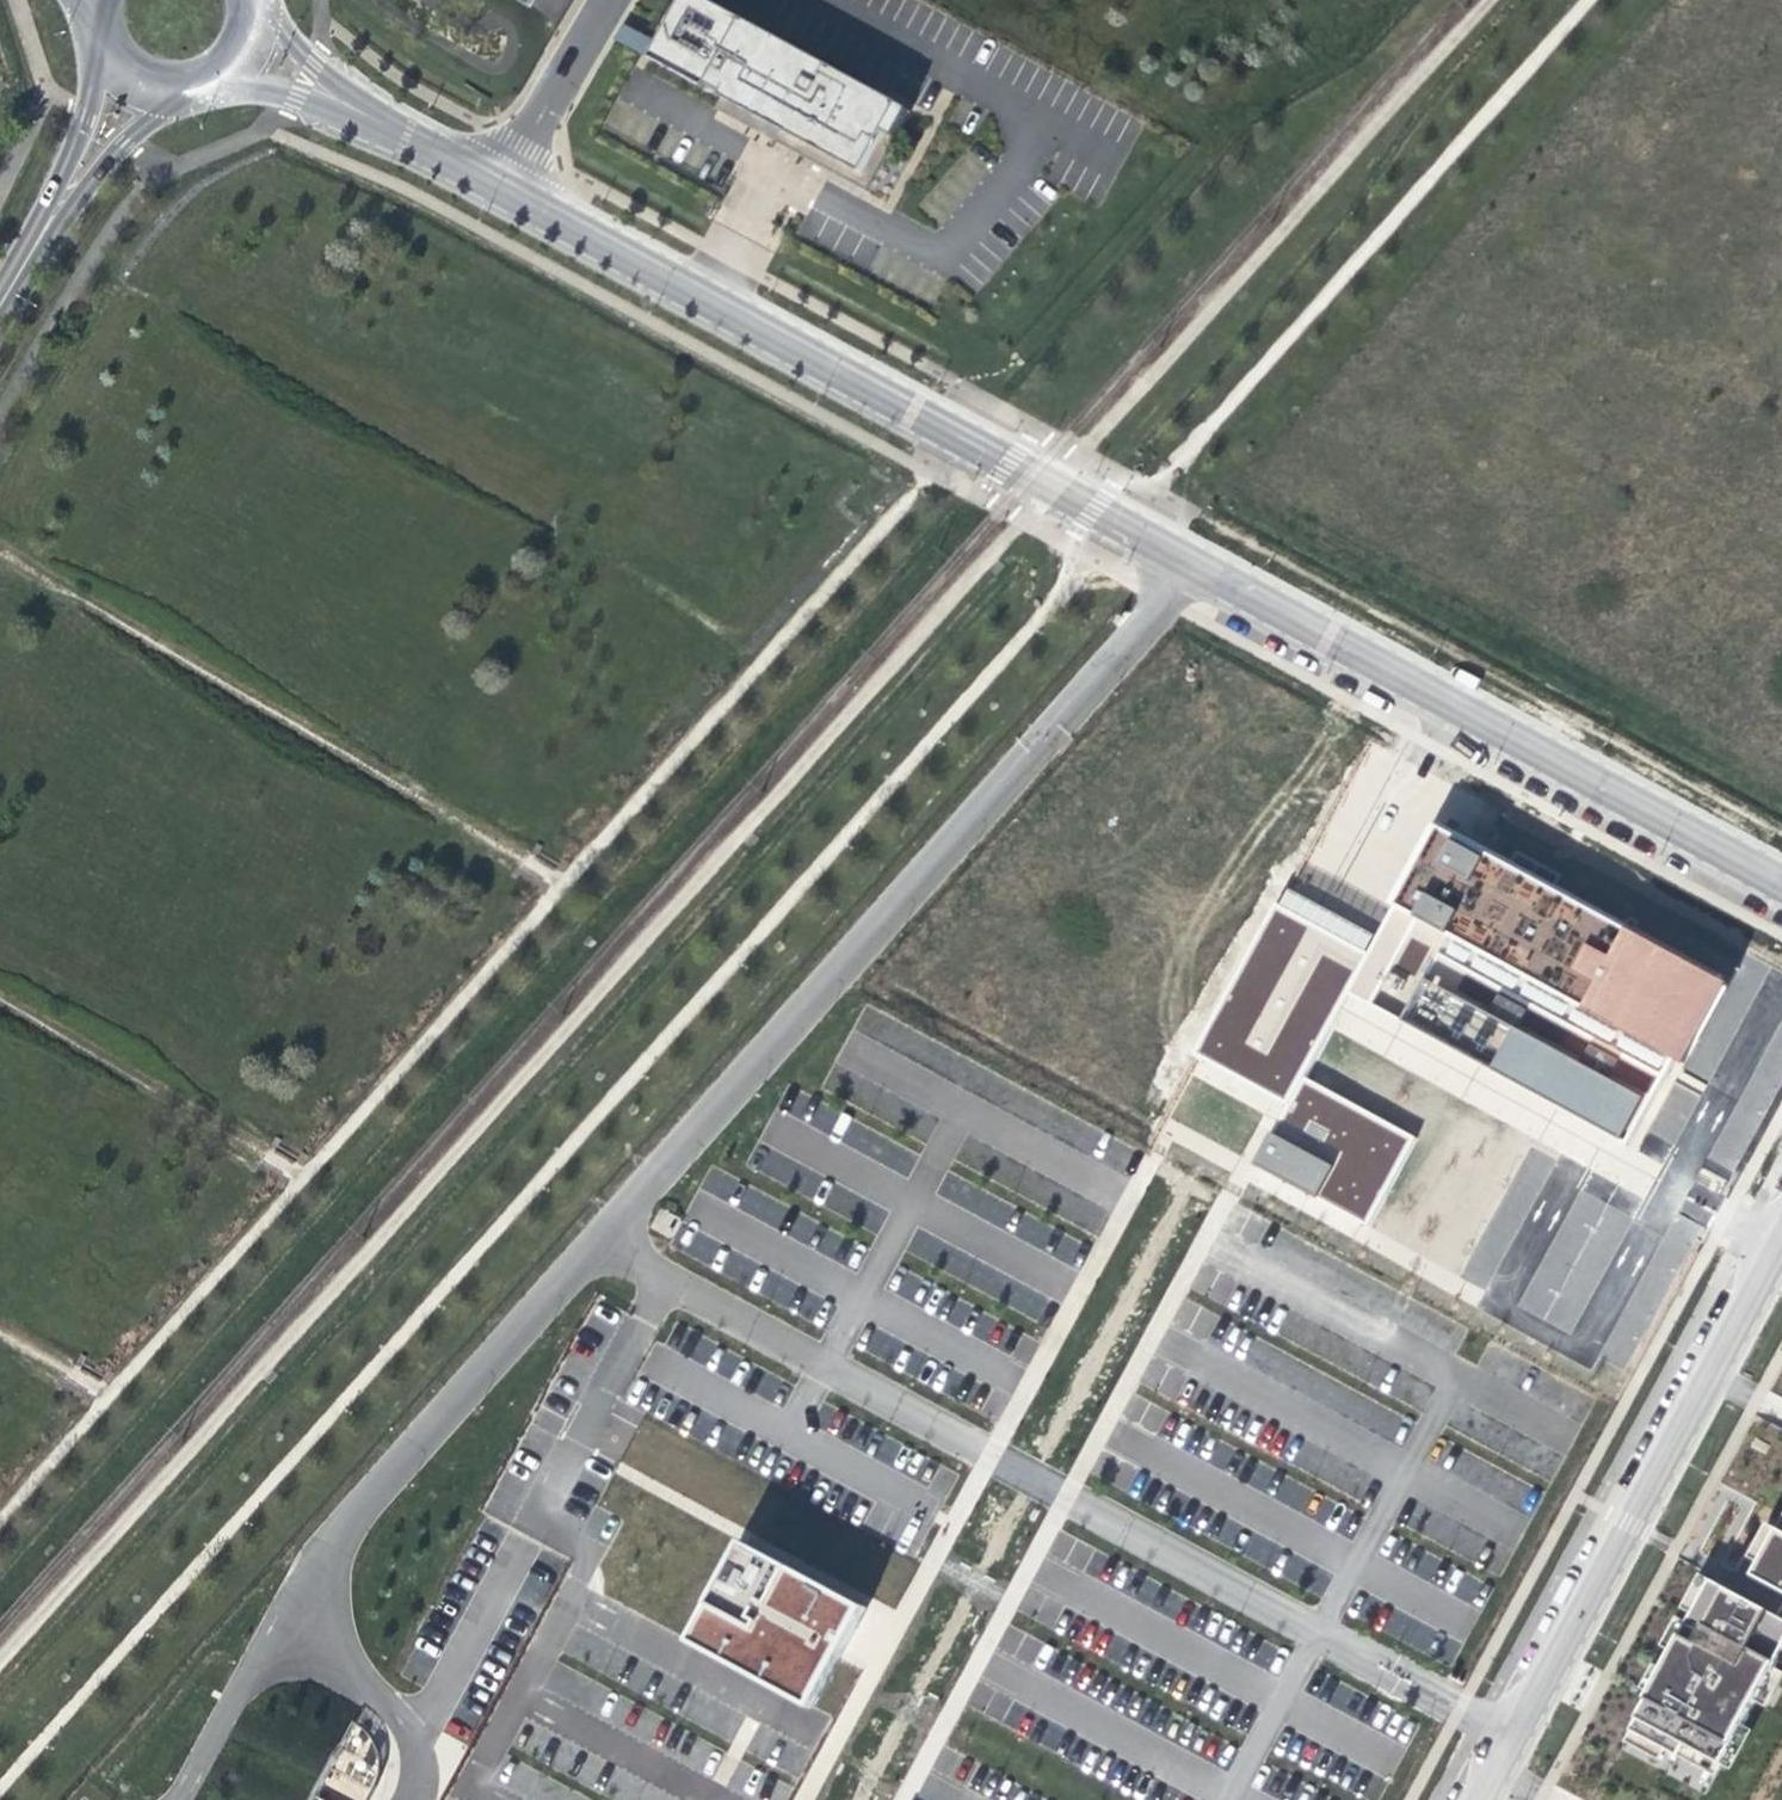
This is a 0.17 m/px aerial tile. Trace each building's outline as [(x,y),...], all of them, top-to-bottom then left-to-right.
[(529,11),(536,0),(511,0),(529,11)] [(653,62),(722,100),(782,132),(780,135),(866,191),(909,112),(753,27),(703,0),(687,0),(653,62)] [(623,25),(615,40),(641,55),(649,40),(623,25)] [(742,125),(866,191),(780,135),(782,132),(722,100),(716,111),(742,125)] [(1371,958),(1278,908),(1197,1056),(1290,1106),(1258,1166),(1370,1227),(1417,1142),(1306,1082),(1353,995),(1630,1145),(1721,978),(1442,827),(1371,958)] [(1599,1356),(1624,1368),(1720,1184),(1703,1175),(1706,1169),(1674,1152),(1666,1167),(1673,1171),(1666,1184),(1685,1194),(1664,1233),(1602,1201),(1584,1235),(1566,1225),(1549,1256),(1564,1264),(1557,1277),(1539,1267),(1518,1307),(1539,1318),(1530,1336),(1593,1368),(1599,1356)] [(1779,1496),(1769,1515),(1756,1543),(1781,1557),(1781,1498),(1779,1496)] [(1720,1540),(1640,1689),(1686,1713),(1691,1705),(1730,1725),(1781,1627),(1781,1572),(1728,1544),(1720,1540)] [(663,1570),(658,1567),(608,1658),(726,1723),(776,1632),(680,1579),(663,1570)] [(339,1708),(299,1711),(265,1737),(227,1799),(374,1799),(377,1766),(372,1731),(339,1708)]
